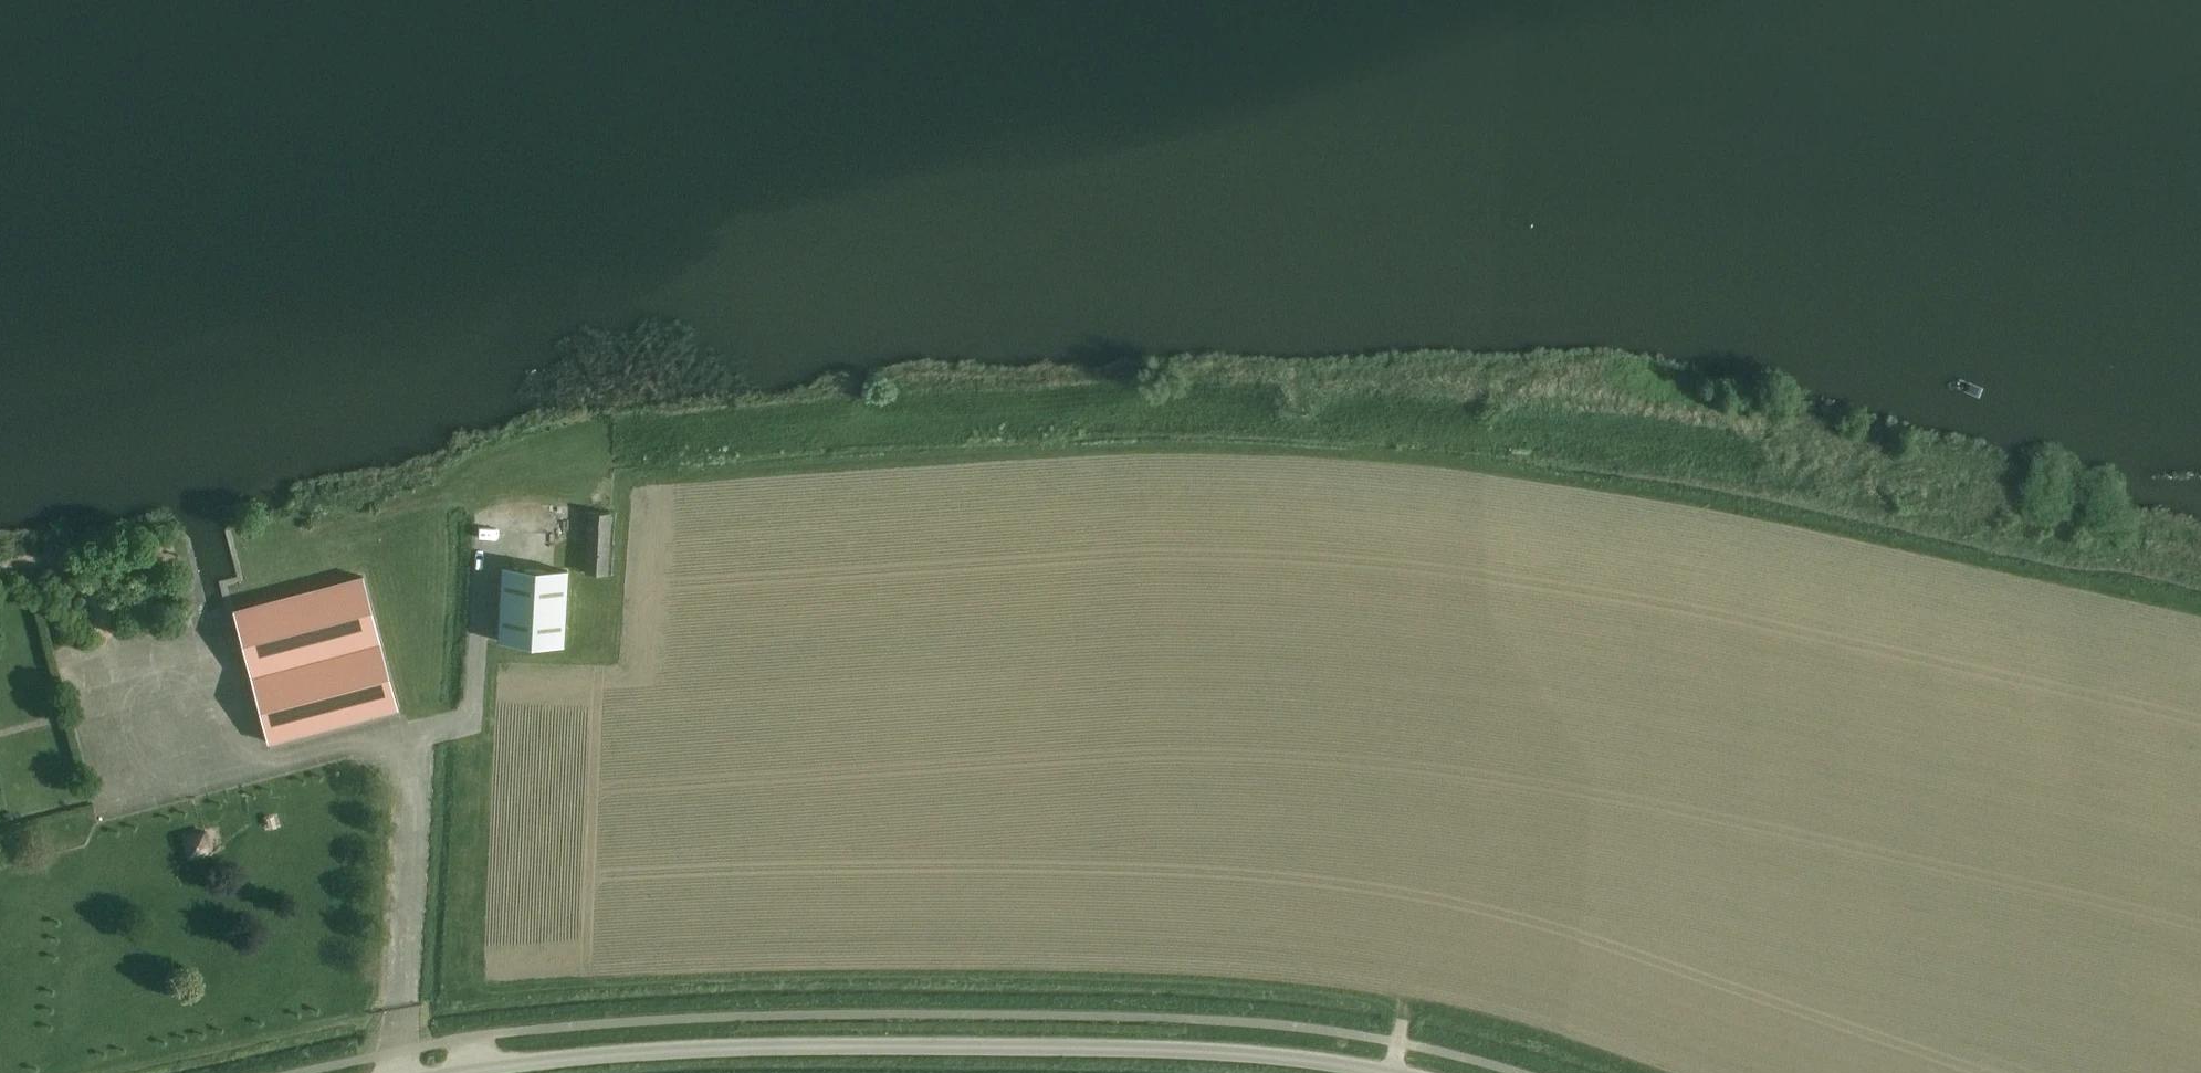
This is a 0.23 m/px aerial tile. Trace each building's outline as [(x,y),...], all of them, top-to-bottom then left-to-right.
[(606,573),(610,513),(588,510),(584,572),(606,573)] [(562,643),(566,570),(501,566),(497,640),(562,643)] [(250,675),(378,643),(361,577),(233,610),(250,675)] [(378,643),(250,675),(267,739),(395,707),(378,643)] [(188,860),(211,853),(204,828),(180,836),(188,860)]
